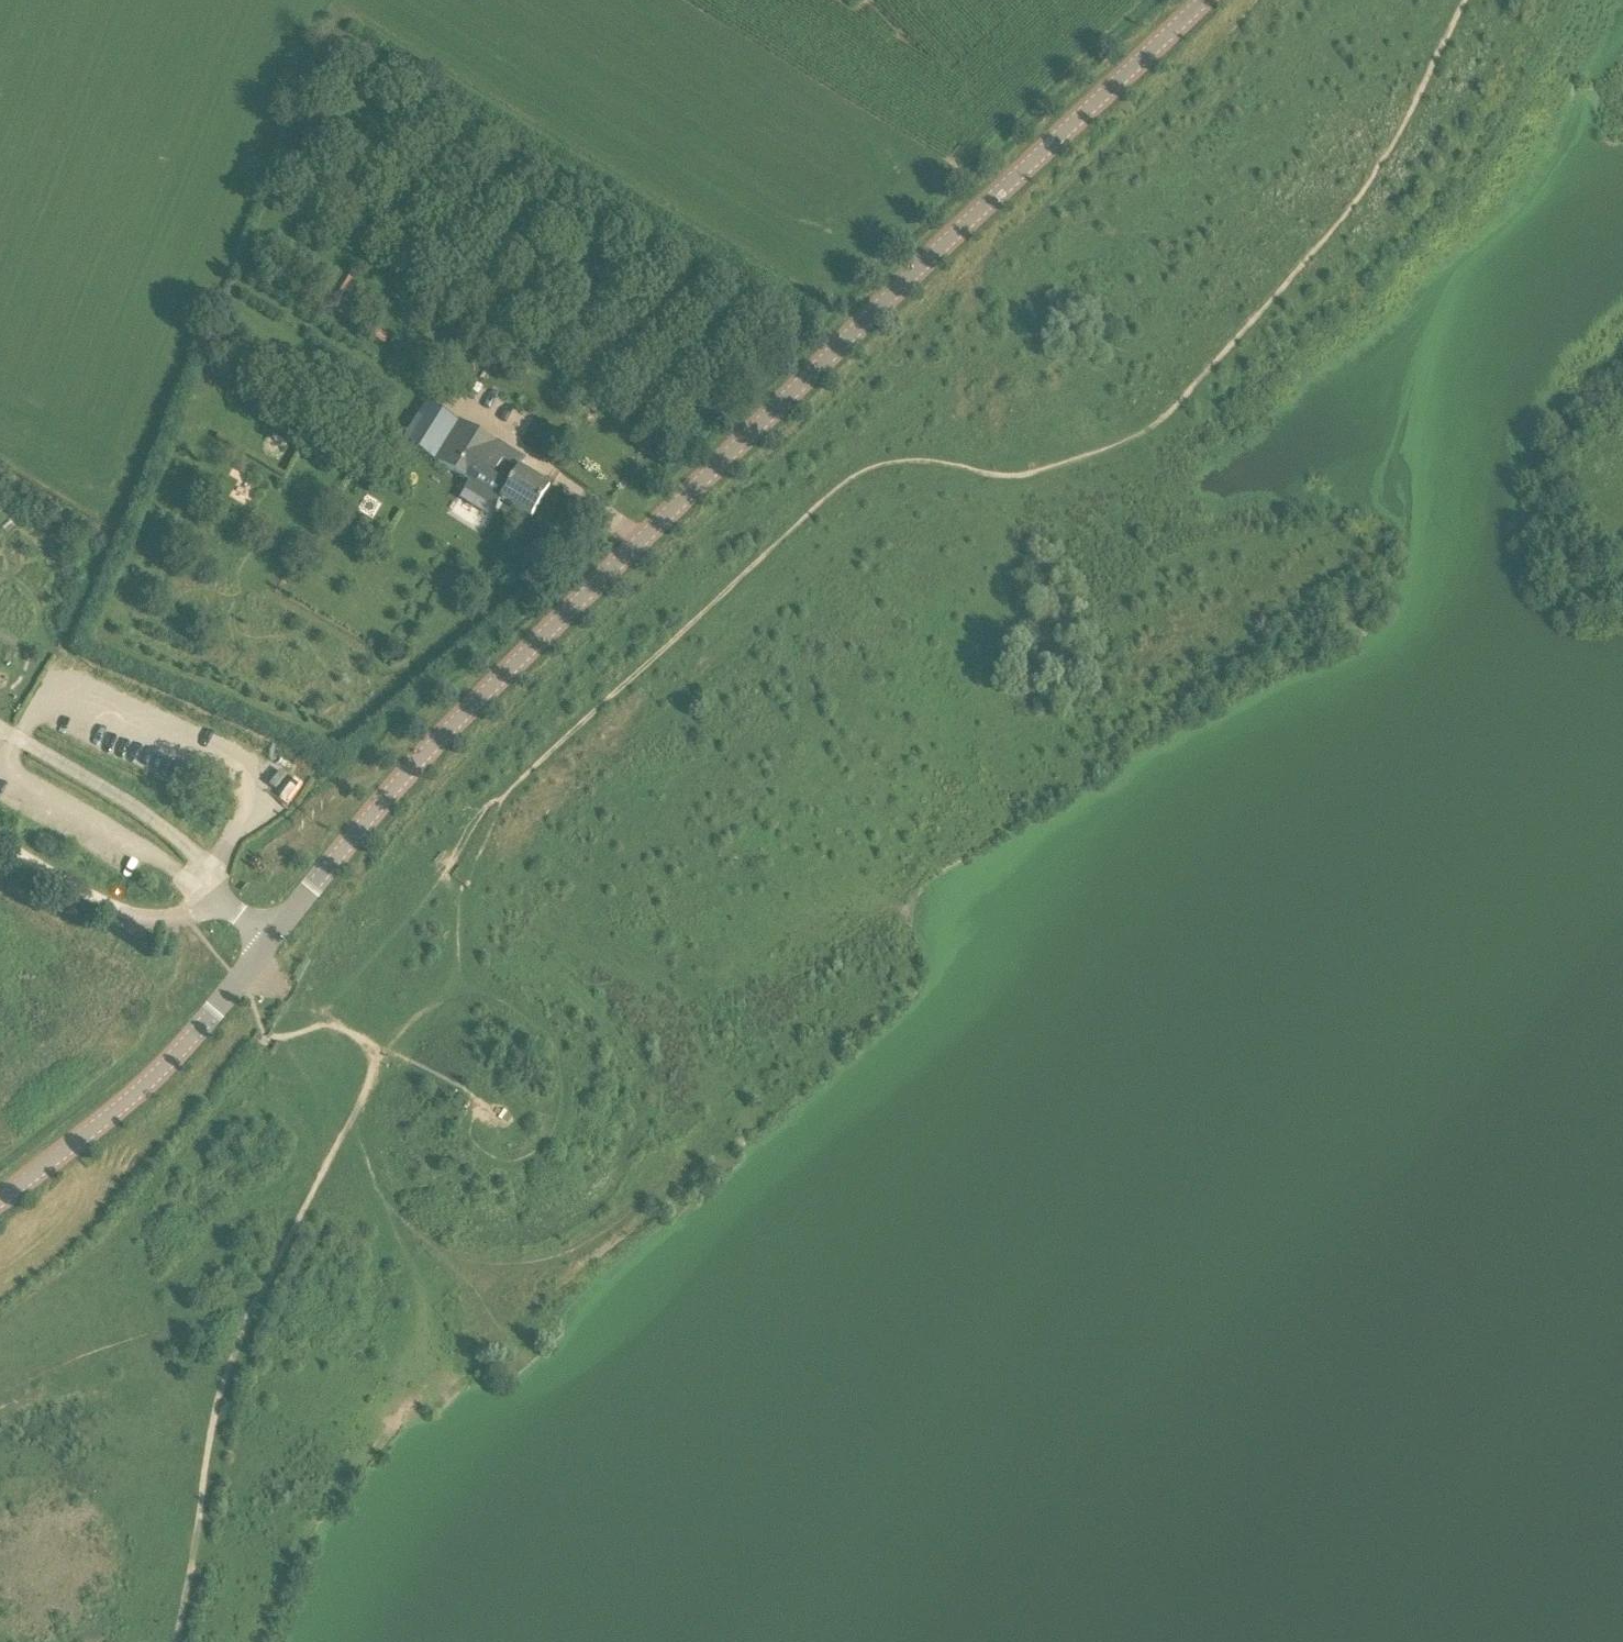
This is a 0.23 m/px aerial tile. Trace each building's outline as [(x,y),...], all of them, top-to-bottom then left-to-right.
[(549,490),(531,478),(519,471),(527,460),(497,441),(495,445),(427,403),(404,440),(473,483),(468,490),(496,508),(501,499),(513,507),(532,519),(549,490)]
